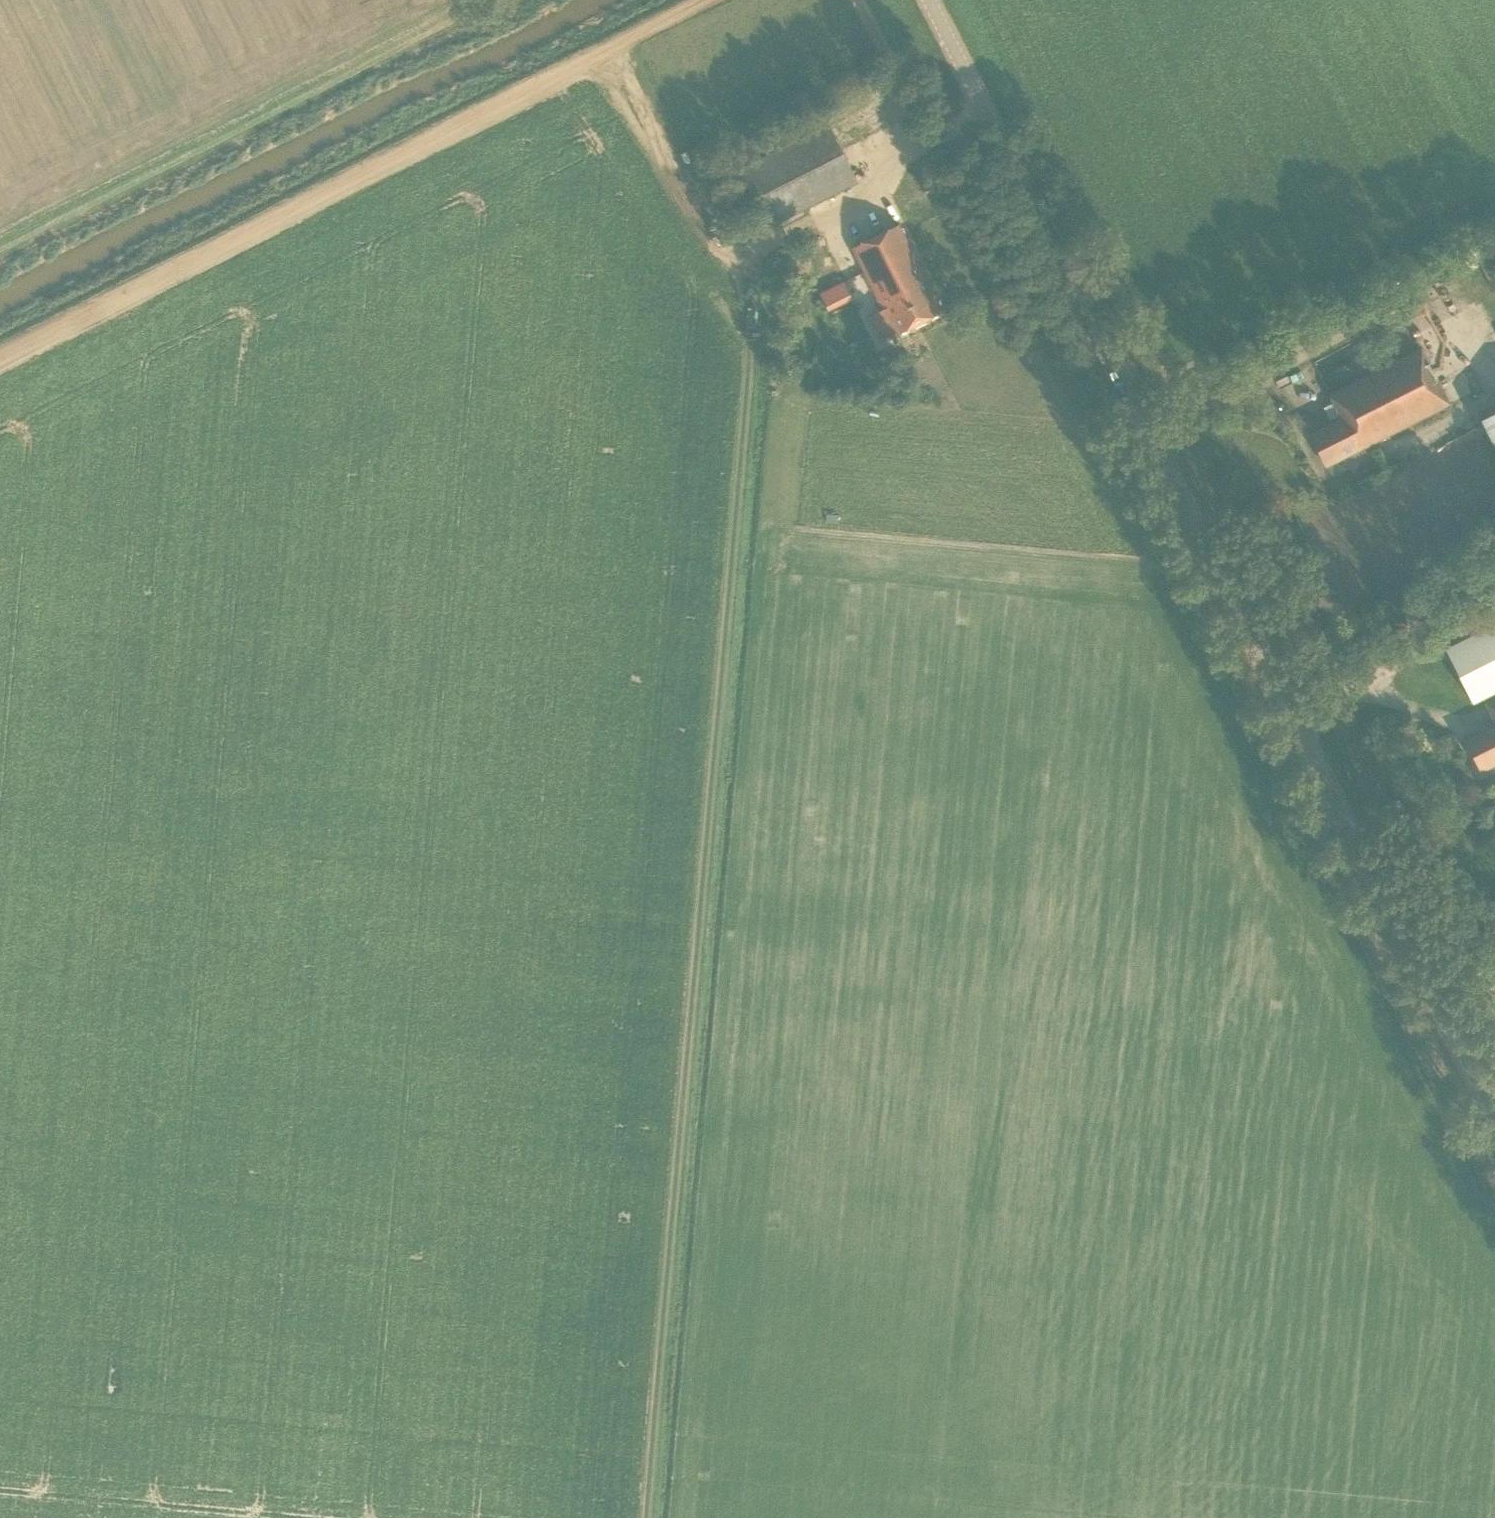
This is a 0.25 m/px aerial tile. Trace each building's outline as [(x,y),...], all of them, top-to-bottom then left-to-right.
[(763,216),(770,229),(859,183),(829,125),(741,169),(727,176),(729,180),(749,223),(763,216)] [(895,336),(943,311),(900,227),(852,250),(887,319),(873,326),(881,342),(895,334),(895,336)] [(841,298),(830,281),(814,291),(825,308),(841,298)] [(1310,436),(1326,467),(1449,406),(1422,350),(1330,396),(1342,420),(1310,436)] [(1494,450),(1494,414),(1481,421),(1494,450)] [(1445,650),(1473,704),(1494,692),(1494,624),(1445,650)] [(1486,702),(1494,720),(1494,697),(1486,702)] [(1480,772),(1494,765),(1494,731),(1469,746),(1480,772)]
